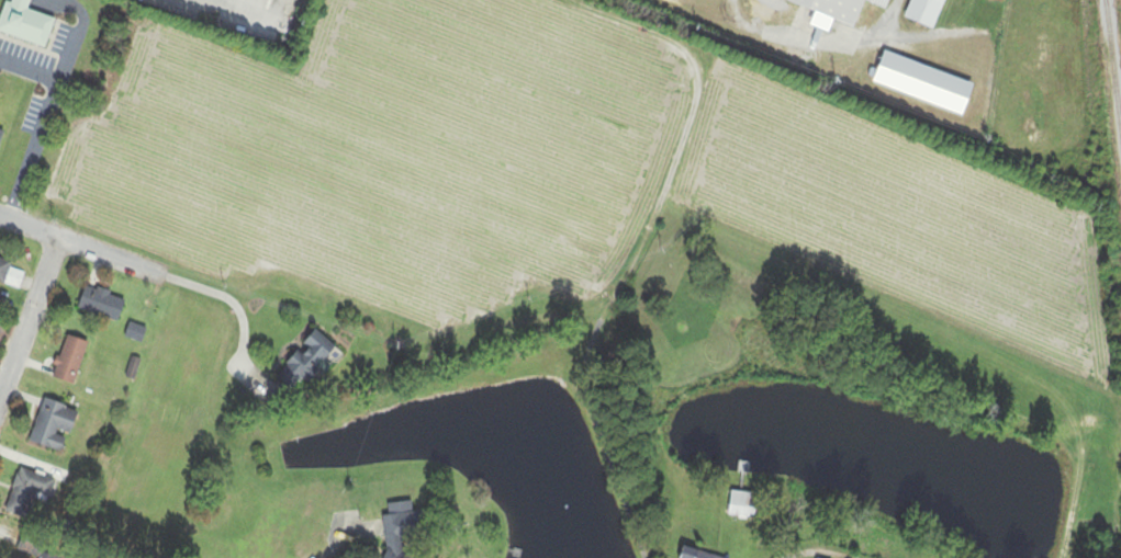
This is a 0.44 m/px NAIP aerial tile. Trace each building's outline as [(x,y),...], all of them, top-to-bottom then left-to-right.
[(55,20),(28,11),(32,0),(13,0),(12,4),(6,2),(0,20),(0,34),(46,49),(55,20)] [(848,27),(858,0),(783,0),(848,27)] [(901,18),(927,29),(939,0),(909,0),(901,18)] [(881,54),(870,82),(957,113),(967,84),(881,54)] [(0,255),(0,283),(7,285),(14,259),(0,255)] [(78,310),(119,324),(127,300),(86,287),(78,310)] [(278,380),(301,397),(337,347),(314,330),(278,380)] [(51,378),(73,387),(90,345),(67,336),(51,378)] [(29,442),(62,455),(78,413),(44,400),(29,442)] [(56,480),(18,470),(5,515),(27,522),(35,494),(50,499),(56,480)] [(729,518),(755,521),(759,495),(733,492),(729,518)] [(386,557),(419,557),(412,502),(388,505),(389,515),(381,516),(386,557)] [(78,554),(22,539),(18,553),(36,557),(77,557),(78,554)] [(685,548),(682,557),(721,557),(685,548)]
